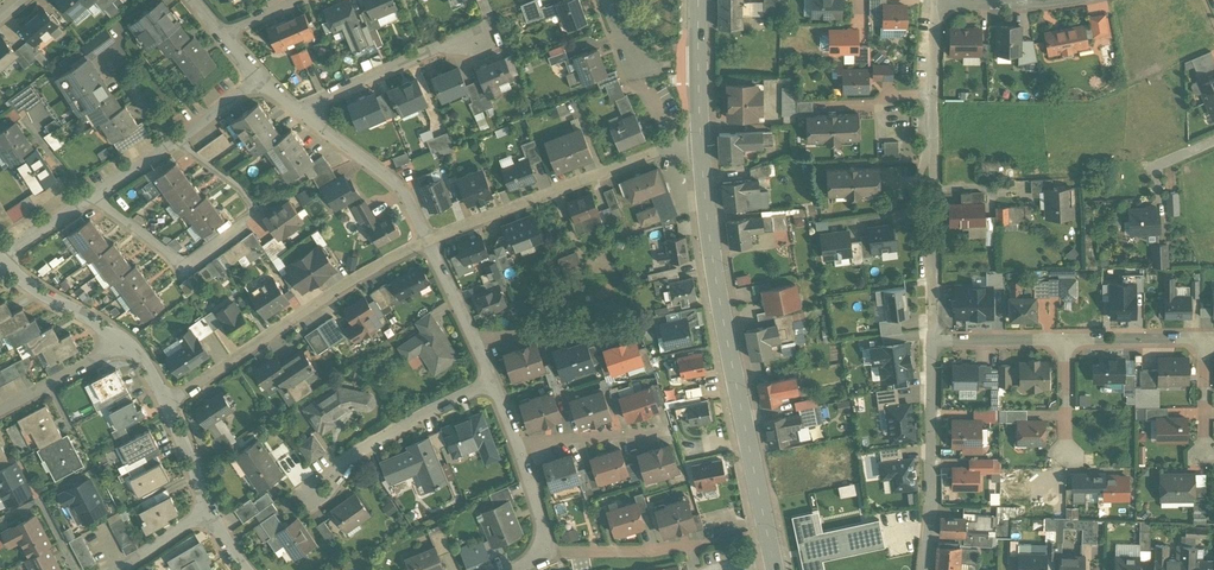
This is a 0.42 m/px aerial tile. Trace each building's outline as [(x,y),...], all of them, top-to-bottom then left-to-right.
[(72,18),(93,1),(94,0),(57,0),(72,18)] [(93,1),(102,10),(113,1),(111,0),(94,0),(93,1)] [(325,10),(334,30),(337,31),(344,28),(345,26),(357,21),(358,20),(349,0),(348,0),(325,10)] [(369,8),(373,17),(377,16),(376,13),(382,10),(383,13),(396,7),(393,0),(366,0),(369,8)] [(520,5),(526,22),(543,17),(543,16),(540,7),(537,0),(532,0),(520,5)] [(557,3),(563,19),(567,29),(587,22),(579,0),(564,0),(557,3)] [(719,28),(742,27),(742,15),(752,15),(752,2),(744,2),(744,1),(742,1),(742,0),(719,0),(719,28)] [(763,19),(780,19),(780,0),(764,0),(763,19)] [(812,16),(841,16),(841,0),(812,0),(812,16)] [(869,15),(876,15),(876,18),(883,18),(883,6),(886,6),(887,6),(887,0),(869,0),(869,15)] [(161,1),(131,24),(137,33),(136,33),(148,49),(158,41),(179,25),(161,1)] [(557,3),(545,7),(545,6),(540,7),(543,16),(543,17),(543,19),(559,14),(561,20),(563,19),(557,3)] [(887,6),(886,6),(883,6),(883,18),(884,27),(906,27),(906,6),(887,6)] [(382,10),(376,13),(377,16),(380,25),(400,17),(396,7),(383,13),(382,10)] [(63,32),(43,8),(42,8),(43,9),(21,27),(20,27),(30,39),(35,45),(35,44),(49,32),(55,39),(63,32)] [(373,17),(369,8),(362,11),(365,20),(367,25),(370,31),(376,28),(381,26),(380,25),(377,16),(373,17)] [(304,13),(286,21),(294,41),(302,37),(304,41),(314,36),(304,13)] [(1104,14),(1089,17),(1091,27),(1084,29),(1086,37),(1093,36),(1093,37),(1108,34),(1104,14)] [(294,41),(286,21),(267,29),(277,52),(287,48),(285,44),(294,41)] [(357,21),(345,26),(344,28),(352,50),(366,44),(359,28),(360,28),(357,21)] [(173,52),(190,39),(179,25),(158,41),(169,55),(173,52)] [(360,28),(359,28),(366,44),(367,47),(375,44),(370,31),(367,25),(360,28)] [(1020,26),(997,26),(997,49),(1006,50),(1010,54),(1018,54),(1020,54),(1020,39),(1020,26)] [(1083,26),(1068,29),(1067,28),(1065,27),(1064,28),(1063,30),(1045,33),(1049,53),(1061,51),(1062,55),(1080,51),(1079,47),(1087,46),(1086,37),(1084,29),(1083,26)] [(376,28),(370,31),(375,44),(377,46),(382,44),(376,28)] [(105,29),(89,42),(98,53),(115,41),(105,29)] [(981,29),(951,29),(951,53),(954,57),(960,57),(963,54),(980,54),(980,43),(981,29)] [(858,30),(830,30),(830,34),(830,48),(830,52),(834,52),(836,54),(839,54),(841,52),(854,52),(858,52),(858,45),(858,30)] [(830,34),(822,34),(822,36),(820,36),(820,46),(822,46),(822,48),(830,48),(830,34)] [(190,39),(173,52),(183,65),(182,65),(194,80),(215,64),(194,36),(190,39)] [(0,42),(0,70),(17,55),(4,39),(0,42)] [(35,45),(30,39),(24,44),(34,55),(40,51),(35,45)] [(1033,40),(1020,39),(1020,54),(1018,54),(1018,64),(1037,60),(1033,40)] [(98,53),(89,42),(82,47),(91,59),(98,53)] [(988,43),(980,43),(980,54),(980,60),(988,60),(988,43)] [(34,55),(24,44),(17,50),(30,64),(37,59),(34,55)] [(868,45),(858,45),(858,52),(854,52),(854,62),(868,62),(868,45)] [(306,48),(299,51),(305,66),(312,63),(306,48)] [(597,49),(587,53),(587,52),(577,55),(581,69),(586,81),(586,82),(596,78),(607,75),(606,74),(597,49)] [(50,61),(40,51),(34,55),(37,59),(44,66),(50,61)] [(305,66),(299,51),(291,55),(298,69),(305,66)] [(565,51),(548,57),(551,65),(568,59),(565,51)] [(1211,51),(1191,59),(1194,67),(1213,58),(1211,51)] [(110,94),(87,58),(58,77),(65,88),(64,89),(73,103),(75,102),(82,113),(89,108),(110,94)] [(504,58),(477,69),(480,78),(488,96),(489,96),(500,91),(497,83),(512,76),(504,58)] [(1194,67),(1198,74),(1213,67),(1213,58),(1194,67)] [(892,65),(873,65),(873,73),(880,73),(880,79),(892,79),(892,65)] [(465,85),(458,68),(433,78),(442,99),(449,96),(448,95),(466,88),(466,89),(467,88),(465,85)] [(581,69),(566,74),(570,87),(586,81),(581,69)] [(868,69),(843,70),(843,92),(868,91),(868,69)] [(614,71),(606,74),(607,75),(596,78),(599,87),(605,85),(618,80),(614,71)] [(488,96),(480,78),(473,82),(485,110),(493,106),(489,96),(488,96)] [(1201,84),(1203,89),(1202,91),(1206,101),(1213,98),(1213,78),(1201,84)] [(426,102),(416,79),(389,91),(394,102),(394,103),(396,102),(401,113),(426,102)] [(618,80),(605,85),(607,92),(621,86),(618,80)] [(485,110),(473,82),(465,85),(467,88),(466,89),(472,102),(468,103),(473,115),(485,110)] [(31,84),(8,100),(18,112),(24,108),(26,111),(42,100),(31,84)] [(756,84),(747,84),(728,84),(728,85),(728,86),(728,92),(729,93),(729,110),(728,111),(728,117),(729,118),(729,119),(748,119),(748,118),(756,118),(756,112),(762,112),(762,90),(756,90),(756,84)] [(621,86),(607,92),(611,101),(615,100),(624,96),(624,95),(621,86)] [(110,94),(89,108),(98,122),(100,121),(121,107),(112,93),(110,94)] [(374,93),(348,104),(358,128),(368,124),(366,120),(382,114),(375,97),(376,97),(374,93)] [(387,105),(383,94),(376,97),(375,97),(382,114),(385,120),(392,117),(387,105)] [(624,96),(615,100),(623,118),(634,114),(626,94),(624,95),(624,96)] [(812,100),(796,101),(796,109),(796,116),(796,117),(806,116),(813,115),(812,100)] [(394,102),(387,105),(392,117),(401,113),(396,102),(394,103),(394,102)] [(258,103),(231,122),(244,139),(270,120),(258,103)] [(121,107),(100,121),(100,122),(103,120),(109,130),(106,132),(113,141),(138,125),(138,124),(125,105),(121,107)] [(634,114),(623,118),(625,123),(611,129),(619,148),(644,138),(634,114)] [(813,115),(806,116),(807,141),(826,140),(826,144),(841,143),(841,140),(860,139),(859,114),(836,115),(836,114),(828,114),(828,115),(813,115)] [(270,120),(244,139),(255,155),(267,146),(281,136),(282,136),(270,120)] [(0,131),(0,146),(3,150),(25,136),(16,121),(0,131)] [(138,125),(113,141),(120,153),(150,134),(142,122),(138,124),(138,125)] [(291,129),(267,146),(278,162),(302,145),(291,129)] [(570,135),(555,141),(554,139),(545,143),(556,172),(592,158),(581,129),(570,133),(570,135)] [(772,131),(762,132),(763,146),(773,146),(772,131)] [(222,132),(196,151),(198,154),(208,160),(230,144),(222,132)] [(762,132),(719,134),(720,161),(742,160),(741,147),(763,146),(762,132)] [(446,133),(426,141),(431,153),(452,145),(446,133)] [(25,136),(3,150),(12,164),(16,161),(34,150),(25,136)] [(533,140),(520,146),(526,161),(527,160),(528,165),(541,160),(533,140)] [(898,141),(884,142),(884,149),(898,149),(898,141)] [(302,145),(278,162),(283,169),(281,170),(288,180),(311,164),(314,162),(313,161),(302,145)] [(26,176),(46,163),(36,148),(34,150),(16,161),(17,162),(18,161),(22,167),(21,168),(26,176)] [(898,149),(884,149),(885,157),(899,157),(898,149)] [(396,167),(410,161),(407,152),(393,157),(396,167)] [(322,155),(313,161),(314,162),(311,164),(314,170),(326,161),(322,155)] [(172,156),(158,166),(162,172),(176,162),(172,156)] [(526,161),(502,170),(510,189),(534,180),(528,165),(527,160),(526,161)] [(326,161),(314,170),(318,175),(332,169),(326,161)] [(162,172),(156,177),(165,189),(185,174),(176,162),(162,172)] [(46,163),(26,176),(30,182),(31,181),(37,189),(35,190),(36,191),(41,188),(47,184),(53,180),(56,178),(46,163)] [(768,164),(750,170),(751,177),(769,175),(768,164)] [(879,168),(857,169),(857,168),(848,168),(848,169),(826,170),(827,195),(846,194),(846,198),(861,197),(861,194),(880,193),(879,168)] [(318,175),(313,178),(320,191),(324,189),(323,188),(338,180),(332,169),(318,175)] [(676,214),(659,170),(657,171),(657,170),(642,175),(642,174),(636,177),(636,178),(619,184),(622,193),(628,191),(632,201),(651,194),(655,206),(637,213),(643,231),(662,226),(660,220),(676,214)] [(430,172),(417,177),(420,186),(433,181),(430,172)] [(185,174),(165,189),(173,201),(194,186),(185,174)] [(56,178),(53,180),(60,192),(66,188),(59,176),(56,178)] [(338,180),(323,188),(324,189),(335,208),(359,194),(353,185),(350,187),(344,176),(338,180)] [(484,176),(460,185),(465,198),(468,204),(491,195),(484,176)] [(156,177),(146,184),(155,197),(165,189),(156,177)] [(433,181),(420,186),(429,212),(450,204),(440,179),(433,181)] [(458,179),(450,182),(457,201),(465,198),(460,185),(458,179)] [(758,179),(723,183),(725,209),(747,207),(747,206),(768,204),(766,189),(759,189),(758,179)] [(1052,179),(1031,180),(1031,192),(1040,192),(1045,192),(1045,188),(1052,188),(1052,179)] [(60,192),(53,180),(47,184),(54,196),(60,192)] [(54,196),(47,184),(41,188),(49,199),(54,196)] [(194,186),(173,201),(182,213),(187,210),(203,198),(194,186)] [(1052,188),(1045,188),(1045,192),(1046,207),(1046,218),(1073,217),(1072,204),(1068,205),(1068,187),(1052,188)] [(49,199),(41,188),(36,191),(35,191),(43,203),(49,199)] [(612,189),(604,192),(610,207),(610,209),(619,206),(612,189)] [(37,207),(43,203),(35,191),(29,195),(37,207)] [(971,193),(971,192),(961,192),(961,203),(971,202),(971,193)] [(983,193),(971,193),(971,202),(984,202),(984,194),(983,193)] [(1177,193),(1165,193),(1166,215),(1178,214),(1177,193)] [(591,194),(568,203),(572,214),(569,216),(575,221),(580,219),(598,212),(599,212),(591,194)] [(203,198),(187,210),(196,222),(215,208),(206,196),(203,198)] [(289,201),(265,218),(277,235),(278,237),(279,236),(283,233),(284,234),(299,224),(298,223),(302,220),(289,201)] [(365,201),(352,207),(357,218),(370,211),(365,201)] [(2,230),(14,222),(0,202),(0,228),(2,230)] [(961,203),(948,203),(949,225),(962,224),(963,228),(968,228),(968,224),(985,223),(984,202),(971,202),(961,203)] [(1017,206),(996,207),(997,223),(1017,222),(1017,206)] [(610,207),(603,210),(608,223),(614,220),(610,209),(610,207)] [(215,208),(196,222),(205,234),(224,220),(215,208)] [(1158,208),(1129,209),(1130,221),(1133,223),(1133,232),(1135,232),(1137,234),(1145,234),(1146,232),(1159,231),(1158,208)] [(762,212),(762,217),(771,216),(773,231),(787,229),(785,210),(762,212)] [(370,211),(357,218),(361,224),(365,221),(369,228),(377,223),(370,211)] [(598,212),(580,219),(584,229),(602,222),(598,212)] [(533,215),(502,227),(511,250),(542,238),(533,215)] [(81,216),(65,228),(69,234),(71,233),(71,232),(85,222),(81,216)] [(369,228),(368,228),(378,246),(400,234),(390,216),(377,223),(369,228)] [(577,235),(585,232),(584,229),(580,219),(575,221),(569,216),(577,235)] [(771,216),(762,217),(764,232),(773,231),(771,216)] [(762,217),(727,222),(730,248),(751,245),(750,234),(764,232),(762,217)] [(85,222),(71,232),(71,233),(69,234),(80,248),(82,247),(101,233),(90,218),(85,222)] [(1106,219),(1106,227),(1121,226),(1121,218),(1106,219)] [(816,229),(827,228),(826,220),(816,222),(816,229)] [(891,225),(869,228),(870,234),(871,247),(872,251),(897,247),(896,235),(893,236),(891,225)] [(327,244),(318,230),(312,234),(320,246),(321,248),(327,244)] [(849,242),(848,230),(821,234),(824,258),(851,254),(849,242)] [(253,232),(241,240),(250,251),(249,252),(255,259),(266,251),(262,246),(253,232)] [(101,233),(82,247),(91,259),(94,257),(110,245),(101,233)] [(871,247),(870,234),(860,236),(861,241),(862,248),(871,247)] [(277,235),(262,246),(266,251),(272,260),(278,256),(288,249),(279,236),(278,237),(277,235)] [(480,235),(457,244),(461,252),(464,262),(465,263),(480,257),(487,255),(488,254),(480,235)] [(685,237),(665,240),(667,252),(658,254),(659,263),(668,261),(669,262),(689,259),(685,237)] [(241,240),(235,244),(244,256),(249,252),(250,251),(241,240)] [(507,257),(501,241),(492,245),(498,261),(501,270),(515,264),(511,256),(507,257)] [(861,241),(849,242),(851,254),(852,263),(864,262),(863,256),(862,248),(861,241)] [(110,245),(94,257),(104,269),(123,255),(114,242),(110,245)] [(244,256),(235,244),(229,249),(238,260),(244,256)] [(1167,244),(1152,245),(1153,266),(1168,265),(1167,244)] [(321,248),(320,246),(303,257),(319,281),(328,275),(336,269),(321,248)] [(872,251),(871,247),(862,248),(863,256),(872,255),(872,251)] [(238,260),(229,249),(223,253),(232,264),(238,260)] [(461,252),(451,256),(455,266),(464,262),(461,252)] [(232,264),(223,253),(217,257),(226,269),(232,264)] [(123,255),(104,269),(113,282),(116,279),(132,267),(123,255)] [(287,268),(278,256),(272,260),(290,288),(297,284),(286,268),(287,268)] [(217,257),(211,262),(220,273),(226,269),(217,257)] [(287,268),(286,268),(297,284),(302,292),(310,286),(311,287),(319,281),(303,257),(287,268)] [(498,261),(485,266),(490,280),(503,275),(501,270),(498,261)] [(211,262),(205,266),(214,278),(220,273),(211,262)] [(132,267),(116,279),(126,291),(145,277),(136,265),(132,267)] [(421,265),(391,281),(400,298),(419,288),(428,283),(429,282),(421,265)] [(205,266),(199,270),(208,282),(214,278),(205,266)] [(676,268),(648,274),(649,281),(678,275),(676,268)] [(986,285),(992,285),(992,287),(1004,287),(1004,269),(986,270),(986,275),(986,285)] [(208,282),(199,270),(193,275),(202,286),(208,282)] [(749,274),(736,276),(737,284),(750,282),(749,274)] [(202,286),(193,275),(187,279),(196,291),(202,286)] [(490,280),(483,282),(487,291),(499,286),(500,291),(508,288),(503,275),(490,280)] [(678,275),(649,281),(649,282),(655,280),(657,293),(664,291),(670,290),(668,282),(679,280),(678,275)] [(972,285),(986,285),(986,275),(972,275),(972,285)] [(273,276),(265,281),(264,280),(263,281),(265,285),(252,294),(251,291),(250,291),(265,315),(265,314),(287,299),(288,299),(273,276)] [(145,277),(126,291),(135,304),(154,289),(145,277)] [(1173,277),(1165,278),(1165,296),(1173,296),(1173,285),(1173,277)] [(679,280),(668,282),(670,290),(664,291),(666,302),(672,301),(672,303),(681,301),(682,304),(688,303),(688,300),(697,298),(692,278),(679,280)] [(1074,278),(1048,278),(1048,280),(1049,294),(1061,294),(1064,298),(1073,298),(1076,294),(1076,280),(1074,278)] [(187,279),(181,284),(189,295),(196,291),(187,279)] [(1034,280),(1010,280),(1010,297),(1010,317),(1034,317),(1034,297),(1034,280)] [(1048,280),(1034,280),(1034,297),(1049,296),(1049,294),(1048,280)] [(768,282),(752,286),(753,293),(762,291),(769,289),(768,282)] [(387,283),(379,288),(370,293),(375,301),(384,314),(392,309),(389,304),(397,299),(387,283)] [(428,283),(419,288),(422,294),(431,289),(428,283)] [(1122,283),(1110,283),(1110,294),(1110,316),(1135,316),(1135,290),(1135,283),(1129,283),(1122,283)] [(769,289),(762,291),(763,295),(760,299),(761,305),(766,307),(767,311),(767,312),(773,310),(778,309),(780,311),(787,309),(789,307),(797,305),(795,294),(797,293),(795,284),(769,289)] [(972,285),(955,285),(955,298),(953,298),(953,305),(955,305),(956,318),(992,317),(992,287),(992,285),(986,285),(972,285)] [(1173,285),(1173,296),(1190,296),(1190,285),(1173,285)] [(487,291),(476,295),(483,314),(506,305),(500,291),(499,286),(487,291)] [(900,317),(909,316),(905,286),(875,290),(875,291),(876,291),(878,302),(885,301),(888,319),(900,317)] [(154,289),(135,304),(145,318),(165,304),(154,289)] [(878,302),(876,291),(875,291),(876,304),(884,303),(886,319),(888,319),(885,301),(878,302)] [(364,296),(344,309),(353,323),(346,328),(355,341),(363,336),(363,337),(377,328),(373,321),(384,314),(375,301),(369,305),(364,296)] [(1165,296),(1164,296),(1164,303),(1160,303),(1159,315),(1165,315),(1164,316),(1190,316),(1190,296),(1173,296),(1165,296)] [(10,314),(3,301),(0,303),(0,320),(10,314)] [(233,302),(217,312),(223,322),(223,323),(233,338),(251,326),(241,311),(240,312),(233,302)] [(886,319),(884,303),(876,304),(872,304),(874,320),(879,320),(886,319)] [(667,307),(655,309),(656,315),(668,313),(667,307)] [(696,308),(680,311),(682,321),(686,320),(688,326),(699,324),(696,308)] [(824,308),(804,311),(805,317),(825,313),(824,308)] [(0,320),(0,323),(6,333),(10,331),(28,322),(21,309),(10,314),(0,320)] [(773,310),(767,312),(767,311),(757,313),(758,321),(774,317),(773,310)] [(212,311),(204,316),(213,330),(221,325),(212,311)] [(441,331),(429,312),(416,321),(422,330),(398,346),(399,347),(406,343),(413,354),(421,349),(429,360),(427,361),(434,372),(458,356),(457,355),(453,358),(443,342),(441,343),(436,334),(441,331)] [(774,317),(775,325),(777,324),(778,329),(785,328),(786,332),(791,331),(792,337),(795,336),(791,314),(774,317)] [(204,316),(187,328),(189,330),(190,330),(198,341),(213,330),(204,316)] [(333,317),(317,327),(330,346),(330,347),(346,336),(333,317)] [(900,317),(888,319),(886,319),(879,320),(880,334),(881,334),(902,331),(900,317)] [(796,335),(809,334),(806,318),(794,320),(796,335)] [(40,332),(33,319),(28,322),(10,331),(6,333),(2,335),(9,349),(14,346),(14,345),(17,344),(28,338),(40,332)] [(682,321),(661,325),(663,336),(667,335),(669,346),(691,342),(688,326),(686,320),(682,321)] [(766,326),(746,330),(752,359),(771,355),(769,341),(780,339),(778,329),(777,324),(775,325),(766,327),(766,326)] [(40,332),(28,338),(35,351),(42,348),(57,340),(50,327),(40,332)] [(330,346),(317,327),(305,335),(318,354),(330,346)] [(785,328),(778,329),(780,339),(783,354),(795,352),(792,337),(791,331),(786,332),(785,328)] [(198,341),(190,330),(189,330),(183,334),(182,333),(178,336),(180,339),(181,339),(185,345),(166,358),(178,375),(207,355),(198,341)] [(883,344),(905,342),(903,331),(902,331),(881,334),(883,344)] [(78,348),(70,333),(57,340),(42,348),(50,363),(47,364),(46,368),(49,375),(65,366),(61,358),(78,348)] [(635,339),(627,342),(627,341),(619,343),(627,367),(642,362),(638,349),(635,339)] [(586,341),(568,347),(567,345),(553,350),(558,367),(561,375),(561,376),(594,365),(593,363),(588,347),(586,341)] [(907,375),(911,375),(907,341),(905,342),(883,344),(877,345),(877,347),(870,347),(872,362),(879,361),(882,378),(882,379),(892,377),(907,375)] [(525,346),(520,348),(518,347),(518,348),(513,350),(513,351),(504,354),(512,378),(521,375),(523,376),(539,371),(540,368),(543,367),(544,367),(543,365),(536,343),(527,346),(527,344),(526,344),(526,345),(525,346)] [(619,343),(611,346),(611,347),(604,350),(605,353),(611,372),(612,372),(627,367),(619,343)] [(597,355),(594,345),(588,347),(593,363),(600,361),(597,355)] [(645,346),(638,349),(642,362),(644,369),(652,366),(645,346)] [(872,362),(870,347),(862,348),(864,363),(870,363),(872,379),(882,378),(879,361),(872,362)] [(276,356),(255,370),(266,386),(274,381),(290,405),(306,394),(294,378),(302,372),(305,376),(315,369),(303,350),(291,358),(294,362),(284,369),(276,356)] [(31,353),(20,359),(27,371),(33,357),(32,356),(31,353)] [(605,353),(597,355),(600,361),(604,375),(612,373),(612,372),(611,372),(605,353)] [(700,353),(678,358),(680,364),(682,374),(682,377),(704,372),(700,353)] [(1187,357),(1158,357),(1158,369),(1158,383),(1159,383),(1159,381),(1167,381),(1167,382),(1188,382),(1187,357)] [(1123,358),(1100,358),(1100,363),(1093,363),(1093,380),(1123,380),(1124,380),(1124,373),(1123,358)] [(27,371),(20,359),(14,363),(20,375),(27,372),(27,371)] [(1038,361),(1038,359),(1029,359),(1029,361),(1020,362),(1020,367),(1009,367),(1010,376),(1020,376),(1020,386),(1027,386),(1027,388),(1040,388),(1040,386),(1048,386),(1047,361),(1038,361)] [(20,375),(14,363),(7,366),(13,379),(20,375)] [(550,363),(543,365),(544,367),(543,367),(552,393),(553,393),(553,394),(560,392),(555,378),(552,369),(550,363)] [(675,365),(668,366),(670,376),(682,374),(680,364),(675,365)] [(977,364),(953,364),(953,386),(959,386),(976,386),(977,364)] [(991,364),(977,364),(976,386),(991,386),(991,389),(998,389),(998,385),(998,368),(991,368),(991,364)] [(1009,364),(1000,364),(1000,365),(998,365),(998,368),(998,385),(1010,385),(1010,376),(1009,367),(1009,364)] [(13,379),(7,366),(1,370),(7,382),(13,379)] [(558,367),(552,369),(555,378),(561,375),(558,367)] [(116,368),(92,381),(102,399),(108,396),(125,387),(126,387),(116,368)] [(1158,369),(1140,369),(1140,387),(1157,387),(1157,383),(1158,383),(1158,369)] [(305,376),(302,372),(294,378),(306,394),(314,389),(305,376)] [(1134,372),(1124,373),(1124,380),(1123,380),(1123,394),(1134,394),(1134,372)] [(682,374),(670,376),(672,382),(681,380),(683,378),(682,377),(682,374)] [(908,386),(907,375),(892,377),(894,388),(897,387),(908,386)] [(776,380),(757,384),(762,406),(781,402),(781,401),(789,399),(787,390),(779,392),(778,390),(788,388),(791,393),(798,392),(795,377),(777,380),(776,380)] [(658,383),(650,386),(650,387),(651,386),(657,406),(665,404),(664,402),(658,383)] [(650,387),(635,392),(643,415),(651,413),(651,411),(658,409),(657,406),(651,386),(650,387)] [(976,397),(976,386),(959,386),(959,397),(976,397)] [(125,387),(108,396),(112,402),(115,400),(129,393),(125,387)] [(338,387),(305,409),(318,429),(320,427),(323,431),(334,424),(330,418),(340,412),(341,413),(351,407),(351,408),(354,407),(355,406),(366,409),(369,409),(370,408),(373,406),(374,403),(374,400),(373,397),(371,395),(368,394),(347,389),(342,393),(338,387)] [(894,388),(876,390),(878,408),(887,407),(887,406),(899,405),(897,387),(894,388)] [(620,397),(618,389),(610,392),(617,412),(624,410),(619,397),(620,397)] [(999,409),(998,389),(991,389),(990,409),(999,409)] [(602,390),(569,401),(577,426),(590,421),(591,424),(598,421),(598,419),(611,415),(602,390)] [(222,391),(195,410),(206,427),(234,408),(222,391)] [(620,397),(619,397),(624,410),(627,419),(634,417),(635,418),(643,415),(635,392),(620,397)] [(129,393),(115,400),(119,407),(132,399),(129,393)] [(546,393),(531,398),(529,401),(521,404),(529,427),(538,424),(538,425),(543,423),(544,424),(545,424),(545,423),(551,421),(552,421),(552,422),(553,421),(552,419),(561,417),(553,394),(553,393),(552,393),(549,394),(546,393)] [(699,395),(685,398),(686,404),(700,401),(699,395)] [(685,398),(664,402),(665,404),(666,409),(674,407),(674,406),(686,404),(685,398)] [(837,400),(839,412),(850,410),(849,398),(837,400)] [(119,407),(112,410),(117,420),(121,419),(124,425),(145,414),(141,406),(137,408),(132,399),(119,407)] [(686,404),(674,406),(674,407),(676,417),(685,415),(686,418),(689,418),(690,424),(711,420),(711,418),(713,418),(712,411),(709,411),(707,400),(700,401),(686,404)] [(807,400),(794,402),(796,410),(798,409),(808,407),(807,400)] [(45,404),(18,419),(24,430),(32,426),(44,446),(62,436),(45,404)] [(899,405),(887,406),(887,407),(890,428),(891,440),(914,437),(909,404),(899,405)] [(808,407),(798,409),(800,415),(800,414),(803,427),(815,424),(811,407),(808,407)] [(890,428),(887,407),(878,408),(881,429),(890,428)] [(1167,407),(1146,407),(1146,419),(1157,419),(1160,419),(1160,418),(1167,418),(1167,407)] [(990,409),(973,408),(973,420),(980,420),(980,421),(999,421),(999,409),(990,409)] [(1026,408),(1005,409),(1005,421),(1018,421),(1018,420),(1026,420),(1026,408)] [(481,413),(443,428),(443,429),(449,443),(454,455),(464,451),(463,448),(479,442),(481,447),(492,443),(481,413)] [(800,415),(765,422),(770,446),(800,440),(797,428),(803,427),(800,414),(800,415)] [(1167,418),(1160,418),(1160,419),(1157,419),(1157,440),(1173,440),(1175,441),(1183,441),(1184,440),(1186,439),(1186,417),(1167,418)] [(973,420),(953,420),(953,445),(954,443),(979,443),(979,445),(980,445),(980,421),(980,420),(973,420)] [(1026,420),(1018,420),(1018,421),(1018,426),(1015,428),(1015,435),(1018,437),(1018,438),(1026,438),(1026,443),(1044,443),(1044,420),(1026,420)] [(149,428),(120,444),(129,462),(144,454),(158,446),(149,428)] [(443,429),(435,432),(441,446),(449,443),(443,429)] [(225,431),(210,441),(218,452),(233,443),(225,431)] [(435,432),(427,435),(428,438),(429,437),(435,452),(442,449),(441,446),(435,432)] [(44,446),(37,450),(44,462),(52,458),(62,477),(84,465),(67,434),(44,446)] [(313,435),(299,445),(310,461),(324,451),(313,435)] [(428,438),(407,446),(409,450),(381,461),(390,482),(391,482),(390,479),(418,467),(421,468),(429,487),(435,485),(436,486),(441,484),(440,483),(446,480),(435,452),(429,437),(428,438)] [(281,473),(258,440),(237,455),(248,471),(250,470),(260,486),(259,487),(259,488),(281,473)] [(953,445),(953,447),(962,448),(962,452),(981,452),(982,452),(986,451),(989,445),(988,443),(980,445),(979,445),(979,443),(954,443),(953,445)] [(2,468),(10,464),(0,444),(0,469),(2,468)] [(659,446),(654,448),(653,448),(652,447),(652,448),(652,449),(647,451),(639,454),(638,454),(641,463),(646,478),(654,475),(657,477),(672,472),(674,469),(677,468),(670,444),(661,447),(661,445),(660,445),(659,446)] [(158,446),(144,454),(147,460),(157,455),(162,452),(158,446)] [(901,446),(880,449),(881,463),(903,460),(901,446)] [(620,448),(590,458),(594,468),(598,481),(600,480),(602,481),(608,479),(610,476),(615,474),(618,476),(624,474),(625,472),(627,471),(625,464),(620,448)] [(637,448),(629,450),(633,462),(634,465),(641,463),(638,454),(639,454),(637,448)] [(572,454),(543,463),(551,488),(579,479),(580,478),(577,470),(572,454)] [(147,460),(142,463),(145,469),(160,461),(157,455),(147,460)] [(991,458),(970,458),(970,467),(978,467),(978,471),(991,471),(991,458)] [(1000,458),(991,458),(991,471),(1000,471),(1000,458)] [(881,463),(880,463),(882,476),(892,475),(893,488),(915,486),(911,459),(903,460),(881,463)] [(722,460),(691,466),(697,489),(716,485),(715,480),(725,478),(722,460)] [(2,468),(19,499),(31,493),(15,461),(10,464),(2,468)] [(145,469),(130,477),(134,485),(133,486),(138,495),(169,478),(160,461),(145,469)] [(633,462),(625,464),(627,471),(629,480),(638,478),(634,465),(633,462)] [(585,467),(577,470),(580,478),(579,479),(582,489),(591,486),(586,471),(585,467)] [(970,467),(952,467),(952,488),(953,488),(953,487),(961,487),(962,488),(978,488),(978,471),(978,467),(970,467)] [(2,468),(0,469),(0,492),(1,492),(8,505),(19,499),(2,468)] [(594,468),(586,471),(591,486),(591,487),(599,485),(598,481),(594,468)] [(1171,474),(1171,473),(1160,473),(1160,485),(1158,486),(1158,489),(1160,491),(1160,499),(1162,499),(1162,498),(1177,497),(1177,499),(1193,499),(1194,499),(1194,485),(1194,473),(1192,473),(1192,474),(1171,474)] [(1104,474),(1072,474),(1073,501),(1085,501),(1085,491),(1103,491),(1103,477),(1104,477),(1104,474)] [(1104,477),(1103,477),(1103,491),(1103,498),(1128,498),(1128,476),(1104,477)] [(90,479),(60,494),(65,506),(73,501),(84,522),(106,510),(90,479)] [(849,484),(838,487),(840,498),(852,496),(849,484)] [(507,485),(488,493),(494,506),(495,506),(495,507),(508,502),(508,503),(513,500),(507,485)] [(1206,485),(1194,485),(1194,499),(1193,499),(1193,504),(1206,504),(1206,485)] [(591,486),(582,489),(585,500),(594,497),(591,487),(591,486)] [(167,488),(153,495),(157,502),(170,495),(167,488)] [(370,513),(355,493),(346,500),(332,510),(331,510),(346,530),(344,528),(356,520),(357,522),(370,513)] [(643,493),(634,495),(636,502),(637,502),(640,512),(648,509),(643,493)] [(157,502),(140,511),(144,518),(142,519),(144,522),(145,521),(150,530),(169,520),(168,517),(179,512),(170,495),(157,502)] [(251,498),(234,509),(243,522),(259,511),(251,498)] [(681,500),(666,504),(664,507),(656,510),(663,534),(672,531),(672,532),(678,530),(678,532),(679,531),(679,530),(685,528),(686,529),(687,529),(686,527),(694,524),(695,524),(692,515),(688,500),(684,501),(681,500)] [(508,502),(495,507),(495,506),(494,506),(481,512),(481,511),(476,513),(478,518),(481,517),(483,522),(489,525),(492,534),(490,535),(494,544),(494,545),(499,543),(521,534),(508,503),(508,502)] [(607,512),(606,512),(609,522),(613,533),(615,533),(617,533),(623,531),(625,529),(632,527),(634,528),(641,526),(642,525),(644,524),(640,512),(637,502),(636,502),(607,512)] [(605,505),(598,507),(603,524),(609,522),(606,512),(607,512),(605,505)] [(980,506),(964,505),(963,512),(980,513),(980,506)] [(818,511),(812,512),(812,513),(810,514),(814,533),(816,532),(817,535),(878,522),(877,519),(861,523),(822,531),(818,511)] [(820,560),(822,560),(822,558),(883,544),(883,547),(885,546),(879,519),(877,519),(878,522),(817,535),(816,532),(814,533),(810,514),(812,513),(812,512),(792,516),(799,549),(801,548),(806,569),(822,569),(820,560)] [(273,513),(261,522),(271,536),(283,527),(273,513)] [(699,513),(692,515),(695,524),(694,524),(696,530),(704,528),(699,513)] [(35,515),(8,529),(15,541),(23,537),(32,556),(48,547),(51,546),(35,515)] [(1010,516),(993,516),(993,527),(988,527),(988,537),(996,537),(1010,537),(1010,516)] [(122,517),(109,523),(113,530),(125,523),(122,517)] [(966,519),(940,517),(939,535),(964,536),(988,537),(988,527),(975,526),(975,519),(966,518),(966,519)] [(1056,518),(1045,517),(1045,530),(1055,531),(1056,518)] [(1063,518),(1056,518),(1055,531),(1055,541),(1055,557),(1059,557),(1059,555),(1062,555),(1061,542),(1063,542),(1063,518)] [(1092,519),(1082,519),(1082,543),(1091,543),(1091,533),(1092,519)] [(334,535),(323,520),(316,525),(326,540),(334,535)] [(1151,521),(1140,520),(1139,530),(1150,531),(1151,521)] [(299,522),(291,527),(289,524),(283,527),(271,536),(267,539),(278,556),(289,548),(294,556),(293,556),(295,558),(295,557),(313,544),(314,545),(315,544),(314,542),(313,543),(306,533),(307,532),(299,522)] [(125,523),(113,530),(116,536),(128,529),(125,523)] [(1185,535),(1178,535),(1176,559),(1182,559),(1182,546),(1194,547),(1204,547),(1206,547),(1207,526),(1186,526),(1185,535)] [(405,559),(410,569),(445,569),(437,552),(451,547),(443,528),(429,534),(434,546),(405,559)] [(561,531),(562,541),(578,538),(576,528),(561,531)] [(128,529),(116,536),(119,542),(132,536),(128,529)] [(1150,531),(1139,530),(1139,550),(1150,550),(1150,531)] [(81,534),(69,541),(74,551),(86,544),(81,534)] [(132,536),(119,542),(122,548),(135,542),(132,536)] [(988,537),(964,536),(964,544),(987,546),(988,537)] [(482,540),(468,546),(467,544),(459,547),(468,569),(486,562),(485,559),(503,552),(499,543),(494,545),(494,544),(486,548),(482,540)] [(939,541),(937,569),(958,569),(959,559),(960,547),(960,542),(939,541)] [(135,542),(122,548),(126,555),(138,548),(135,542)] [(170,561),(175,569),(211,569),(204,559),(208,557),(200,543),(170,561)] [(86,544),(74,551),(77,557),(90,550),(86,544)] [(1031,554),(1031,544),(1018,544),(1018,553),(1017,569),(1046,569),(1046,564),(1046,554),(1031,554)] [(1167,545),(1155,545),(1154,558),(1167,559),(1167,550),(1167,545)] [(1194,547),(1182,546),(1182,559),(1194,559),(1194,551),(1194,547)] [(26,559),(31,569),(60,569),(48,547),(32,556),(26,559)] [(977,548),(960,547),(959,559),(976,560),(977,548)] [(90,550),(77,557),(80,563),(93,556),(90,550)] [(1059,555),(1059,557),(1059,569),(1084,569),(1085,556),(1062,555),(1059,555)] [(93,556),(80,563),(84,569),(96,563),(93,556)] [(1115,556),(1115,569),(1139,569),(1139,557),(1115,556)] [(1154,558),(1154,569),(1182,569),(1182,559),(1176,559),(1167,559),(1154,558)] [(1182,559),(1182,569),(1206,569),(1206,560),(1194,559),(1182,559)]
